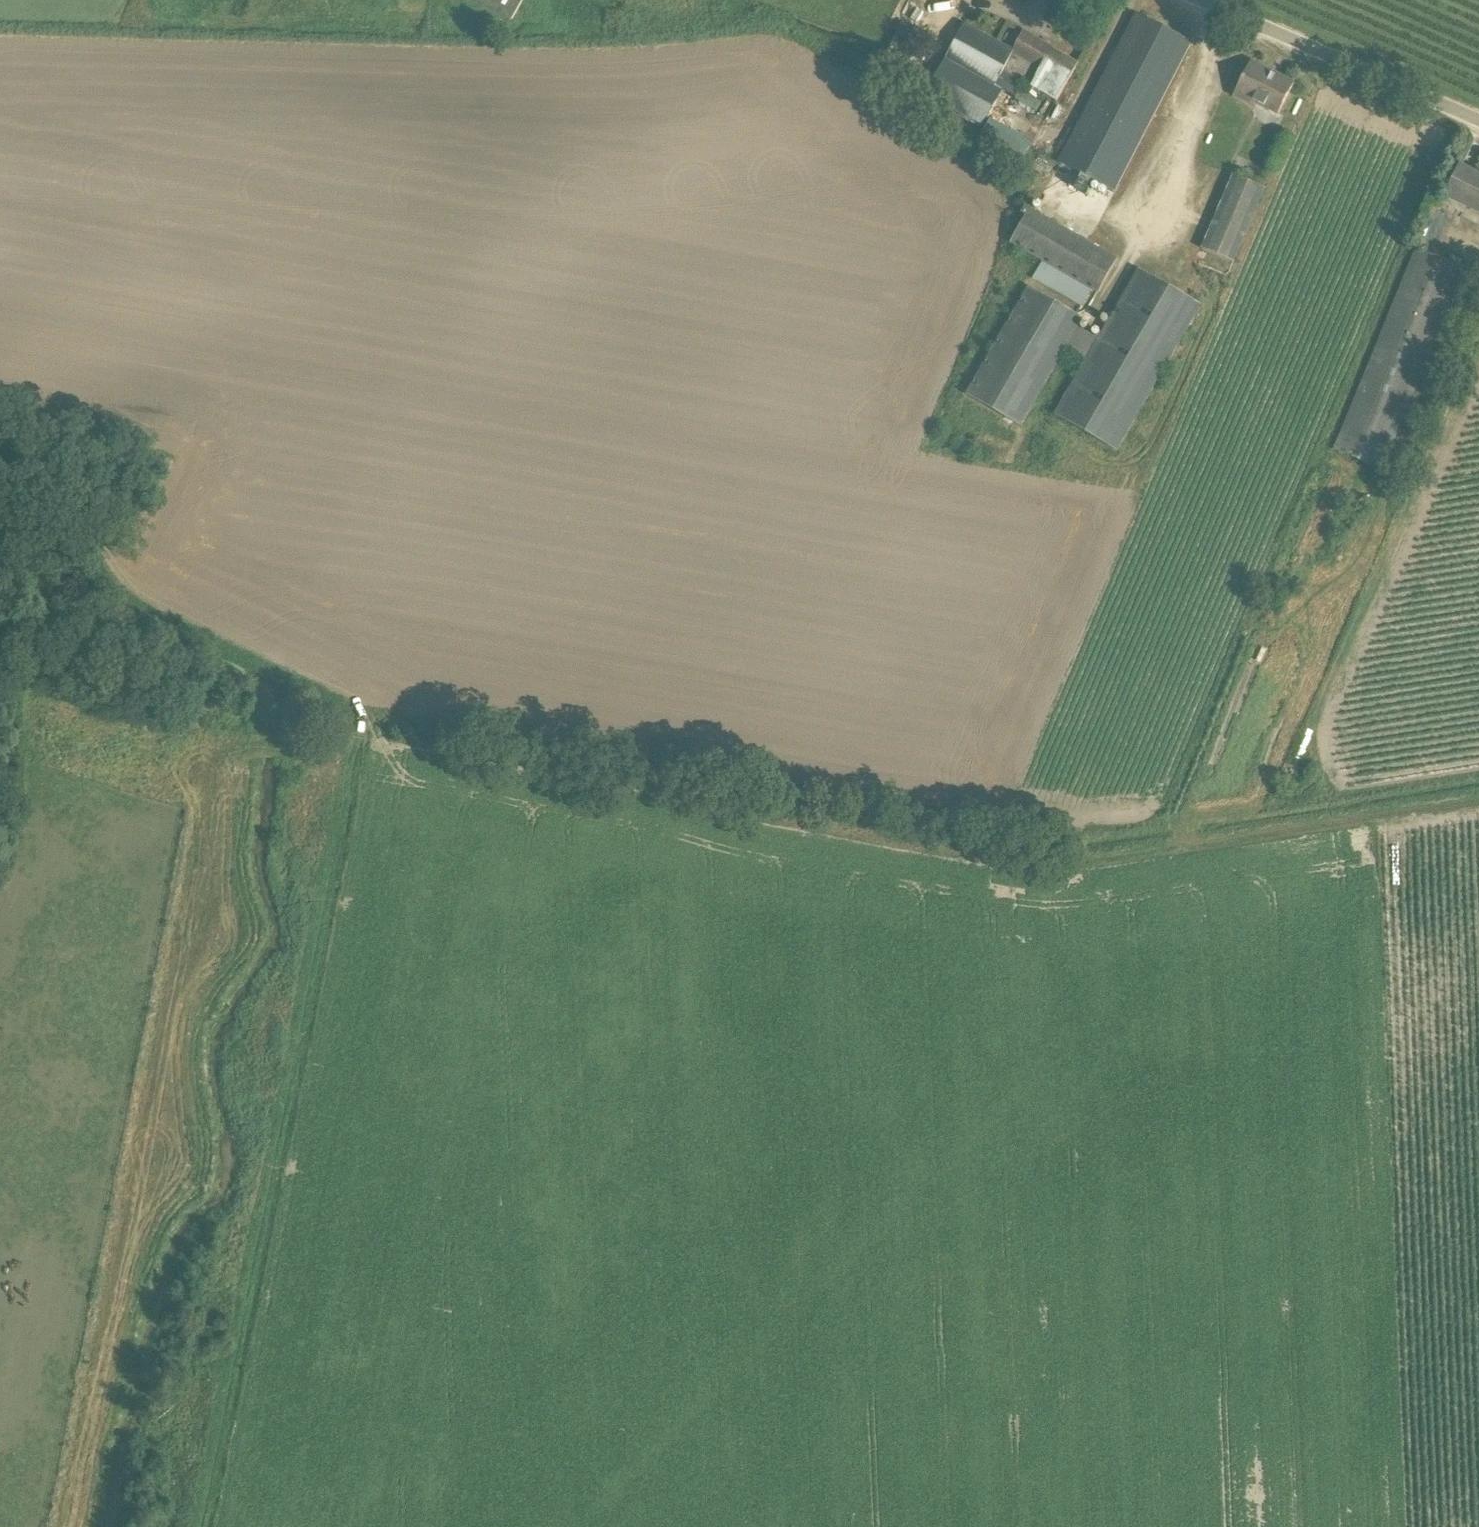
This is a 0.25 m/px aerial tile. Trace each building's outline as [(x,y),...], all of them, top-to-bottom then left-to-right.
[(1190,46),(1159,30),(1134,17),(1058,162),(1114,192),(1190,46)] [(1002,69),(1011,52),(966,27),(947,60),(1003,92),(1012,97),(1022,81),(1002,69)] [(1002,69),(1022,81),(1057,101),(1079,63),(1023,31),(1011,52),(1002,69)] [(1003,92),(947,60),(926,96),(982,128),(1003,92)] [(1251,62),(1236,92),(1279,114),(1295,84),(1251,62)] [(1446,196),(1478,212),(1478,175),(1461,166),(1446,196)] [(1265,189),(1234,175),(1203,249),(1234,263),(1265,189)] [(1118,260),(1025,207),(1006,241),(1043,262),(1091,289),(1099,294),(1118,260)] [(1465,268),(1417,249),(1342,434),(1390,453),(1465,268)] [(1081,307),(1091,289),(1043,262),(1033,280),(1081,307)] [(1056,413),(1117,449),(1200,307),(1139,271),(1099,340),(1078,327),(1082,321),(1028,289),(967,392),(1021,424),(1065,350),(1085,362),(1056,413)]
